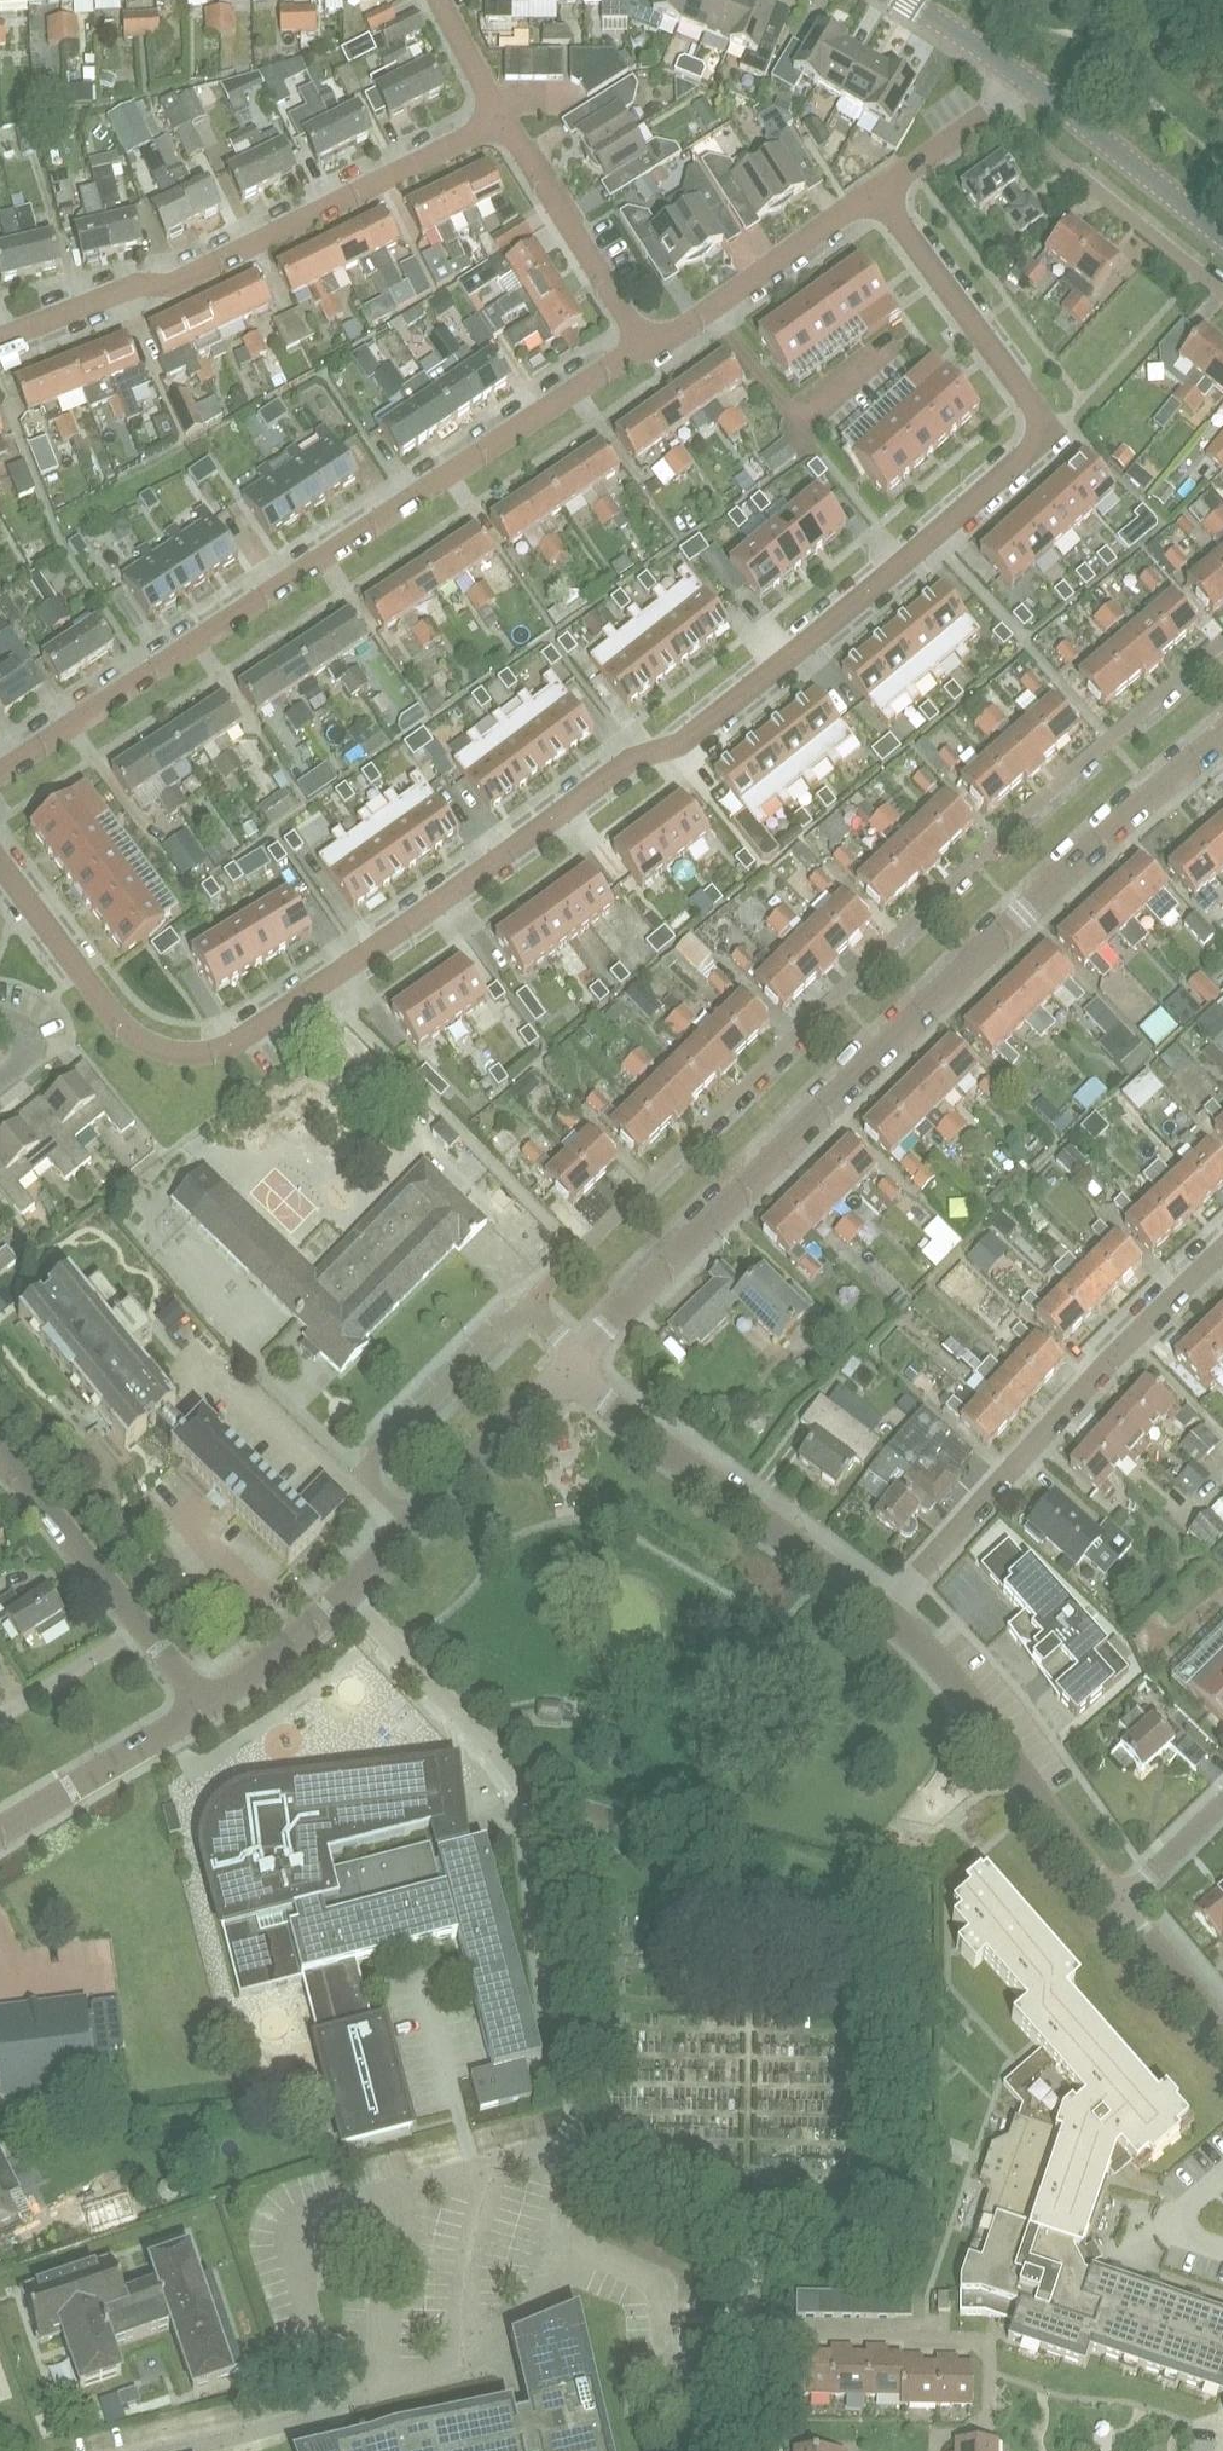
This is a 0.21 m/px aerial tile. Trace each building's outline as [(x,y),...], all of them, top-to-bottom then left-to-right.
[(485,20),(512,20),(512,4),(530,4),(530,2),(529,2),(529,0),(485,0),(485,20)] [(585,2),(584,2),(584,4),(602,4),(602,20),(628,20),(628,0),(585,0),(585,2)] [(632,24),(657,33),(663,18),(680,25),(680,23),(689,0),(641,0),(632,24)] [(719,0),(689,0),(680,23),(705,33),(719,0)] [(748,0),(719,0),(705,33),(730,43),(731,44),(748,0)] [(748,0),(731,44),(730,43),(729,45),(746,52),(740,67),(765,77),(778,43),(763,37),(775,9),(754,0),(748,0)] [(378,30),(396,21),(388,6),(364,18),(371,34),(372,33),(372,34),(378,30)] [(315,7),(297,8),(298,33),(316,32),(315,7)] [(298,33),(297,8),(280,8),(281,34),(298,33)] [(235,9),(220,10),(221,34),(236,33),(235,9)] [(221,34),(220,10),(205,11),(206,35),(221,34)] [(429,63),(418,68),(408,49),(404,51),(399,42),(426,29),(417,10),(396,21),(378,30),(417,105),(444,92),(429,63)] [(160,38),(159,12),(140,13),(142,39),(160,38)] [(142,39),(140,13),(124,14),(124,40),(142,39)] [(77,18),(62,19),(64,43),(78,42),(77,18)] [(64,43),(62,19),(47,19),(48,43),(64,43)] [(557,43),(557,27),(547,27),(543,31),(543,43),(557,43)] [(567,27),(557,27),(557,43),(571,43),(571,31),(567,27)] [(842,44),(843,44),(844,42),(819,28),(803,54),(790,46),(771,77),(794,91),(803,77),(818,86),(819,84),(818,84),(842,44)] [(417,105),(378,30),(372,34),(373,37),(371,39),(385,70),(369,78),(375,89),(390,118),(417,105)] [(866,58),(843,44),(842,44),(818,84),(819,84),(842,98),(866,58)] [(520,79),(520,50),(505,50),(505,79),(520,79)] [(520,79),(534,79),(534,50),(520,50),(520,79)] [(534,79),(549,79),(549,50),(534,50),(534,79)] [(564,79),(563,50),(549,50),(549,79),(564,79)] [(571,79),(581,86),(616,50),(571,50),(571,79)] [(634,67),(625,52),(619,55),(616,50),(581,86),(588,97),(634,67)] [(688,76),(694,61),(685,57),(679,59),(675,70),(688,76)] [(890,72),(889,71),(866,58),(842,98),(836,108),(838,113),(854,123),(859,122),(864,113),(865,112),(866,112),(890,72)] [(703,64),(694,61),(688,76),(701,81),(706,70),(703,64)] [(362,91),(349,66),(336,73),(349,98),(362,91)] [(890,69),(889,71),(890,72),(866,112),(865,112),(864,113),(880,122),(871,136),(896,151),(915,120),(899,111),(915,84),(890,69)] [(291,109),(280,84),(275,73),(265,77),(281,113),(279,113),(291,137),(303,131),(293,108),(291,109)] [(357,107),(341,115),(328,89),(322,92),(314,77),(309,80),(314,91),(344,150),(372,136),(357,107)] [(577,133),(592,157),(631,131),(621,114),(633,106),(638,85),(633,77),(589,105),(598,119),(577,133)] [(177,98),(176,96),(203,152),(205,151),(193,125),(207,118),(194,91),(177,98)] [(344,150),(314,91),(303,97),(318,127),(303,134),(318,163),(344,150)] [(176,96),(175,95),(159,104),(174,134),(176,133),(189,159),(203,152),(176,96)] [(152,143),(133,103),(107,116),(127,155),(152,143)] [(773,152),(756,163),(781,202),(805,187),(791,166),(806,157),(787,127),(793,123),(788,115),(772,109),(758,118),(767,132),(765,139),(773,152)] [(291,137),(279,113),(279,114),(279,115),(268,121),(278,139),(289,134),(290,137),(291,137)] [(803,125),(811,137),(824,128),(819,120),(813,118),(803,125)] [(15,126),(15,125),(0,128),(0,142),(18,138),(22,155),(44,150),(37,121),(15,126)] [(828,142),(830,136),(836,126),(829,121),(825,129),(824,128),(811,137),(818,149),(828,142)] [(282,144),(255,157),(250,148),(261,143),(253,126),(240,132),(268,187),(296,173),(282,144)] [(643,149),(631,131),(592,157),(607,181),(628,167),(638,181),(681,154),(676,145),(655,141),(643,149)] [(268,187),(240,132),(228,138),(241,164),(228,171),(242,200),(268,187)] [(206,182),(195,187),(185,169),(182,170),(166,137),(153,144),(162,162),(192,225),(220,211),(206,182)] [(955,178),(962,185),(993,158),(985,150),(955,178)] [(781,202),(756,163),(738,174),(730,161),(710,156),(701,162),(729,205),(743,196),(757,218),(781,202)] [(134,215),(118,219),(115,208),(122,206),(111,167),(103,169),(100,157),(89,160),(92,172),(95,186),(95,187),(111,254),(141,247),(134,215)] [(979,211),(1001,195),(1022,222),(1041,208),(1031,194),(1026,198),(1015,184),(1019,182),(1001,158),(961,187),(979,211)] [(192,225),(162,162),(151,168),(155,175),(152,177),(164,202),(152,208),(166,237),(169,236),(171,240),(183,234),(181,230),(192,225)] [(691,203),(674,214),(699,254),(723,239),(709,217),(724,208),(696,165),(688,170),(683,191),(691,203)] [(488,167),(461,180),(476,209),(490,202),(503,227),(519,216),(500,192),(488,167)] [(69,173),(50,178),(57,207),(76,202),(69,173)] [(476,209),(461,180),(435,193),(449,222),(462,216),(473,238),(475,236),(488,261),(498,256),(487,232),(475,210),(476,209)] [(52,235),(39,239),(31,207),(25,208),(21,194),(18,181),(7,183),(11,197),(15,211),(14,211),(30,274),(60,267),(52,235)] [(111,254),(95,187),(79,191),(88,227),(75,230),(83,261),(111,254)] [(449,222),(435,193),(407,207),(421,236),(434,229),(452,263),(448,265),(439,247),(421,256),(437,286),(472,268),(448,223),(449,222)] [(699,254),(674,214),(656,225),(648,213),(628,208),(619,213),(647,257),(662,248),(675,269),(699,254)] [(14,211),(0,215),(0,220),(6,247),(0,248),(0,275),(2,281),(30,274),(14,211)] [(383,214),(356,228),(379,274),(386,271),(388,276),(391,275),(396,272),(384,250),(398,244),(383,214)] [(491,239),(487,232),(498,256),(499,255),(500,257),(532,237),(521,221),(491,239)] [(1069,271),(1093,240),(1069,221),(1045,252),(1069,271)] [(379,274),(356,228),(330,241),(345,270),(358,264),(367,281),(371,279),(376,287),(393,279),(391,275),(388,276),(386,271),(379,274)] [(1119,261),(1093,240),(1069,271),(1095,292),(1119,261)] [(345,270),(330,241),(304,254),(328,300),(336,296),(335,295),(340,292),(332,277),(345,270)] [(507,263),(523,289),(479,316),(479,315),(478,315),(479,317),(551,272),(535,246),(507,263)] [(328,300),(304,254),(278,268),(292,297),(306,290),(315,306),(319,305),(324,314),(340,305),(336,296),(328,300)] [(1046,271),(1025,254),(1010,274),(1021,282),(1024,277),(1035,286),(1046,271)] [(399,266),(416,299),(432,291),(415,258),(399,266)] [(888,302),(858,262),(758,335),(787,376),(857,325),(867,339),(889,322),(890,322),(889,321),(897,316),(888,304),(888,303),(888,302)] [(488,263),(457,283),(468,299),(499,280),(488,263)] [(566,296),(551,272),(479,317),(493,337),(506,330),(501,321),(524,307),(531,318),(508,333),(566,296)] [(648,282),(642,272),(627,281),(634,292),(648,282)] [(256,278),(229,291),(243,320),(270,307),(256,278)] [(381,291),(391,311),(410,301),(401,281),(381,291)] [(243,320),(229,291),(202,303),(216,333),(243,320)] [(1072,317),(1083,301),(1073,293),(1062,308),(1072,317)] [(566,296),(508,333),(505,334),(514,349),(538,334),(545,346),(554,339),(582,322),(566,296)] [(361,326),(380,316),(372,298),(352,308),(361,326)] [(216,333),(202,303),(176,316),(196,358),(198,362),(198,363),(207,359),(209,358),(210,354),(209,351),(222,345),(215,333),(216,333)] [(345,315),(340,305),(324,314),(329,323),(336,319),(345,315)] [(301,307),(287,314),(301,342),(315,335),(301,307)] [(301,342),(287,314),(273,321),(286,350),(301,342)] [(493,337),(479,317),(478,315),(463,324),(481,351),(496,343),(493,337)] [(196,358),(176,316),(149,329),(164,358),(163,359),(168,371),(196,358)] [(491,354),(475,364),(466,350),(463,352),(446,327),(437,334),(482,400),(510,381),(491,354)] [(1222,357),(1222,345),(1204,329),(1180,359),(1194,371),(1164,408),(1173,415),(1181,404),(1183,405),(1195,390),(1196,391),(1205,380),(1222,357)] [(482,400),(437,334),(427,341),(443,365),(426,377),(436,391),(455,419),(482,400)] [(126,340),(98,351),(117,399),(126,395),(125,394),(130,392),(124,375),(138,370),(126,340)] [(268,353),(264,343),(248,351),(253,361),(268,353)] [(1140,375),(1152,358),(1138,349),(1127,366),(1140,375)] [(117,399),(98,351),(71,362),(83,392),(97,386),(103,403),(108,401),(112,411),(129,405),(126,395),(117,399)] [(723,354),(696,374),(716,401),(743,382),(723,354)] [(1205,380),(1222,395),(1222,357),(1205,380)] [(195,377),(212,369),(207,359),(198,363),(198,362),(190,366),(195,377)] [(83,392),(71,362),(45,372),(56,402),(83,392)] [(978,411),(944,373),(943,373),(933,362),(926,368),(926,367),(925,368),(904,387),(916,399),(852,457),(886,494),(978,411)] [(455,419),(436,391),(419,403),(392,364),(382,371),(427,438),(455,419)] [(216,378),(212,369),(195,377),(199,386),(216,378)] [(427,438),(382,371),(373,378),(389,403),(384,406),(393,420),(381,429),(400,456),(427,438)] [(56,402),(45,372),(16,384),(28,414),(43,408),(49,425),(55,423),(59,432),(76,426),(71,416),(63,419),(56,402)] [(716,401),(696,374),(669,393),(689,421),(706,409),(728,440),(738,432),(726,415),(725,416),(714,402),(716,401)] [(188,390),(168,399),(186,437),(205,427),(188,390)] [(1206,399),(1196,391),(1195,390),(1183,405),(1194,414),(1206,399)] [(689,421),(669,393),(642,413),(662,440),(689,421)] [(288,415),(278,401),(268,408),(278,422),(288,415)] [(267,429),(278,422),(268,408),(258,415),(267,429)] [(735,409),(726,415),(738,432),(747,426),(735,409)] [(662,440),(642,413),(615,432),(635,460),(662,440)] [(86,451),(76,426),(59,432),(63,442),(72,439),(79,454),(86,451)] [(322,444),(302,458),(328,498),(358,478),(325,428),(315,434),(322,444)] [(9,454),(2,437),(0,432),(0,458),(9,454)] [(1206,454),(1218,463),(1213,471),(1220,476),(1222,472),(1222,432),(1206,454)] [(47,438),(29,445),(41,477),(59,469),(47,438)] [(600,443),(573,462),(620,531),(629,525),(622,516),(622,515),(611,499),(615,496),(605,481),(619,471),(600,443)] [(328,498),(302,458),(296,447),(286,453),(293,464),(274,477),(273,477),(300,517),(328,498)] [(682,447),(672,454),(684,471),(694,464),(682,447)] [(684,471),(672,454),(663,461),(675,478),(684,471)] [(208,480),(218,473),(209,459),(198,466),(208,480)] [(808,466),(818,478),(826,471),(816,459),(808,466)] [(1083,459),(1062,478),(1093,512),(1114,493),(1083,459)] [(620,531),(573,462),(545,481),(564,509),(582,496),(603,528),(612,522),(619,532),(620,531)] [(25,463),(9,470),(20,497),(35,490),(25,463)] [(197,487),(208,480),(198,466),(188,473),(197,487)] [(300,517),(273,477),(274,477),(267,466),(258,473),(265,483),(243,497),(270,537),(300,517)] [(1093,512),(1062,478),(1041,497),(1073,531),(1093,512)] [(564,509),(545,481),(518,500),(558,559),(563,567),(573,561),(567,553),(568,552),(556,536),(560,533),(550,518),(564,509)] [(149,491),(139,499),(148,513),(159,506),(149,491)] [(845,528),(815,493),(793,511),(823,547),(845,528)] [(749,502),(759,514),(767,507),(758,495),(749,502)] [(1073,531),(1041,497),(1021,515),(1052,550),(1073,531)] [(558,559),(518,500),(490,518),(509,546),(523,537),(533,552),(537,549),(548,565),(558,559)] [(1213,517),(1200,501),(1188,511),(1222,549),(1222,529),(1213,517)] [(202,525),(183,538),(182,538),(208,578),(238,558),(205,508),(195,514),(202,525)] [(1156,519),(1145,508),(1138,516),(1149,527),(1156,519)] [(1222,508),(1213,517),(1222,529),(1222,509),(1222,508)] [(727,518),(737,529),(745,523),(735,511),(727,518)] [(823,547),(793,511),(772,529),(802,564),(823,547)] [(1052,550),(1021,515),(1001,534),(1032,568),(1052,550)] [(1177,523),(1188,536),(1196,529),(1185,517),(1177,523)] [(208,578),(182,538),(183,538),(176,527),(166,534),(173,544),(154,557),(153,557),(180,597),(208,578)] [(475,528),(447,547),(466,574),(494,556),(475,528)] [(802,564),(772,529),(751,546),(781,582),(802,564)] [(1032,568),(1001,534),(980,554),(1011,588),(1032,568)] [(77,558),(88,551),(78,537),(68,544),(77,558)] [(697,537),(688,543),(697,556),(706,550),(697,537)] [(1164,558),(1159,562),(1172,576),(1188,562),(1167,539),(1156,548),(1164,558)] [(697,556),(688,543),(680,549),(688,562),(697,556)] [(781,582),(751,546),(729,565),(759,600),(781,582)] [(180,597),(153,557),(154,557),(147,547),(137,553),(144,563),(123,577),(150,617),(180,597)] [(466,574),(447,547),(420,565),(439,593),(466,574)] [(1116,563),(1106,551),(1098,558),(1107,570),(1116,563)] [(1210,562),(1222,577),(1222,551),(1210,562)] [(1058,577),(1081,562),(1074,552),(1051,566),(1058,577)] [(626,556),(610,566),(619,577),(633,567),(626,556)] [(1210,562),(1187,582),(1212,612),(1222,603),(1222,577),(1210,562)] [(439,593),(420,565),(392,584),(411,612),(439,593)] [(659,589),(658,589),(703,645),(729,625),(684,569),(676,575),(683,584),(666,598),(659,589)] [(1094,581),(1085,569),(1076,575),(1086,587),(1094,581)] [(38,570),(28,576),(60,626),(71,619),(38,570)] [(1151,570),(1140,580),(1152,593),(1163,583),(1151,570)] [(637,580),(647,592),(655,585),(646,573),(637,580)] [(60,626),(28,576),(26,578),(46,605),(35,613),(49,633),(60,626)] [(485,583),(475,589),(487,606),(497,600),(485,583)] [(411,612),(392,584),(365,603),(384,631),(411,612)] [(1073,598),(1063,586),(1055,593),(1065,605),(1073,598)] [(1174,645),(1148,615),(1135,626),(1100,586),(1090,595),(1104,610),(1103,610),(1154,669),(1163,661),(1160,657),(1174,645)] [(980,633),(941,587),(916,608),(962,663),(969,657),(962,649),(980,633)] [(487,606),(475,589),(466,595),(478,613),(487,606)] [(703,645),(658,589),(651,595),(658,604),(641,617),(634,609),(633,609),(678,665),(703,645)] [(13,601),(7,592),(0,596),(0,615),(5,623),(20,613),(13,601)] [(555,624),(586,603),(579,593),(571,592),(566,595),(563,604),(548,614),(555,624)] [(611,598),(621,610),(629,604),(619,592),(611,598)] [(1172,595),(1148,615),(1174,645),(1197,625),(1172,595)] [(962,663),(916,608),(891,629),(937,684),(945,678),(937,669),(954,655),(961,664),(962,663)] [(678,665),(633,609),(626,615),(633,624),(616,637),(609,629),(608,629),(653,685),(678,665)] [(1031,621),(1021,610),(1013,617),(1023,628),(1031,621)] [(1154,669),(1103,610),(1093,620),(1115,644),(1102,655),(1127,685),(1142,673),(1145,677),(1154,669)] [(349,613),(322,631),(361,691),(369,686),(358,668),(359,667),(349,653),(368,640),(349,613)] [(431,620),(421,626),(433,644),(442,638),(431,620)] [(96,622),(69,640),(86,666),(113,649),(96,622)] [(431,645),(433,644),(421,626),(411,633),(417,642),(410,647),(426,670),(441,661),(431,645)] [(1013,638),(1002,627),(994,634),(1005,645),(1013,638)] [(5,714),(34,694),(18,671),(32,662),(18,640),(10,628),(0,635),(0,706),(5,714)] [(653,685),(608,629),(601,635),(608,644),(590,658),(627,706),(653,685)] [(937,684),(891,629),(867,649),(913,704),(920,698),(913,690),(929,676),(937,684)] [(361,691),(322,631),(294,650),(312,678),(326,669),(336,684),(339,681),(351,698),(361,691)] [(556,642),(566,654),(574,648),(565,635),(556,642)] [(86,666),(69,640),(43,657),(60,683),(86,666)] [(1079,656),(1067,642),(1056,652),(1068,665),(1079,656)] [(541,654),(550,666),(559,660),(549,647),(541,654)] [(913,704),(867,649),(842,671),(888,725),(896,719),(889,710),(905,696),(912,705),(913,704)] [(312,678),(294,650),(266,668),(285,696),(312,678)] [(1127,685),(1102,655),(1078,676),(1104,705),(1127,685)] [(1079,729),(1053,699),(1042,688),(1043,686),(1031,674),(1019,662),(1009,671),(1021,683),(1020,684),(1033,698),(1034,697),(1043,708),(1030,720),(1056,749),(1079,729)] [(285,696),(266,668),(238,687),(257,715),(285,696)] [(498,677),(507,690),(515,683),(506,671),(498,677)] [(525,694),(524,695),(567,752),(593,732),(550,675),(542,681),(549,690),(531,703),(525,694)] [(962,696),(952,684),(943,691),(953,703),(962,696)] [(472,696),(481,708),(490,702),(480,690),(472,696)] [(388,702),(404,712),(411,702),(395,691),(388,702)] [(853,739),(815,692),(790,713),(834,769),(842,763),(835,754),(853,739)] [(1017,732),(994,707),(980,692),(971,701),(985,715),(998,729),(996,730),(1006,741),(1007,740),(1036,774),(1045,765),(1042,762),(1056,749),(1030,720),(1017,732)] [(567,752),(524,695),(516,700),(523,709),(506,722),(499,713),(498,714),(541,771),(567,752)] [(223,697),(196,715),(235,775),(244,769),(241,764),(249,758),(242,747),(232,752),(222,738),(242,725),(223,697)] [(315,722),(304,705),(295,711),(306,728),(315,722)] [(937,716),(927,705),(919,711),(929,723),(937,716)] [(296,735),(306,728),(295,711),(285,718),(296,735)] [(834,769),(790,713),(765,733),(809,789),(817,783),(810,774),(827,761),(834,769)] [(541,771),(498,714),(491,719),(498,728),(481,741),(474,732),(473,733),(516,790),(541,771)] [(235,775),(196,715),(168,734),(186,762),(202,751),(233,798),(240,808),(248,815),(257,829),(264,825),(233,777),(235,775)] [(986,739),(996,730),(998,729),(985,715),(974,724),(986,739)] [(375,727),(355,742),(367,759),(388,744),(375,727)] [(421,730),(412,737),(421,749),(430,743),(421,730)] [(516,790),(473,733),(466,739),(472,747),(453,762),(490,810),(516,790)] [(809,789),(765,733),(740,753),(785,809),(792,803),(785,794),(802,781),(809,789)] [(186,762),(168,734),(140,752),(158,780),(186,762)] [(421,749),(412,737),(403,743),(412,755),(421,749)] [(898,749),(888,738),(880,744),(890,756),(898,749)] [(1007,740),(1006,741),(984,761),(1010,790),(1024,778),(1027,782),(1036,774),(1007,740)] [(890,756),(880,744),(872,751),(882,763),(890,756)] [(949,750),(939,760),(950,772),(961,763),(949,750)] [(158,780),(140,752),(112,770),(131,798),(147,788),(158,780)] [(777,800),(739,753),(714,773),(750,819),(737,829),(761,859),(768,860),(779,852),(760,828),(767,823),(760,814),(776,801),(777,800)] [(1010,790),(984,761),(961,782),(987,811),(1010,790)] [(361,772),(370,784),(379,778),(370,766),(361,772)] [(973,823),(945,795),(944,797),(934,786),(935,784),(923,771),(913,782),(925,794),(927,792),(937,803),(923,817),(951,845),(973,823)] [(391,793),(390,794),(432,852),(459,833),(417,775),(408,781),(415,790),(397,802),(391,793)] [(335,790),(344,803),(353,797),(344,784),(335,790)] [(178,788),(168,794),(180,811),(190,805),(178,788)] [(71,798),(70,798),(30,828),(124,954),(164,924),(94,829),(107,819),(91,797),(90,796),(89,796),(84,789),(72,798),(71,798)] [(283,791),(258,808),(272,826),(296,808),(283,791)] [(835,803),(825,791),(817,798),(827,810),(835,803)] [(432,852),(390,794),(383,799),(389,808),(371,821),(365,812),(364,812),(406,871),(432,852)] [(680,800),(658,817),(686,854),(709,836),(680,800)] [(112,820),(122,835),(146,820),(136,805),(112,820)] [(888,805),(878,815),(892,828),(901,819),(888,805)] [(901,838),(902,837),(892,828),(878,815),(871,809),(864,816),(870,822),(867,825),(891,848),(879,860),(907,888),(920,875),(923,878),(932,870),(901,838)] [(406,871),(364,812),(357,818),(363,827),(346,839),(339,830),(338,831),(380,889),(406,871)] [(810,824),(801,812),(793,819),(802,831),(810,824)] [(836,814),(816,833),(833,850),(853,831),(836,814)] [(686,854),(658,817),(636,834),(664,871),(686,854)] [(923,817),(902,837),(901,838),(932,870),(941,861),(937,858),(951,845),(923,817)] [(1211,829),(1222,842),(1222,818),(1211,829)] [(1211,829),(1191,847),(1217,877),(1222,872),(1222,842),(1211,829)] [(380,889),(338,831),(331,836),(337,845),(318,859),(353,908),(380,889)] [(664,871),(636,834),(613,851),(641,888),(664,871)] [(292,854),(301,848),(292,835),(284,841),(292,854)] [(802,874),(810,881),(810,882),(822,895),(833,884),(820,871),(820,872),(812,864),(816,860),(799,845),(790,856),(805,870),(802,874)] [(268,852),(277,865),(285,859),(277,846),(268,852)] [(1217,877),(1191,847),(1168,868),(1194,897),(1198,894),(1213,910),(1221,902),(1208,885),(1217,877)] [(907,888),(879,860),(866,872),(843,848),(832,859),(856,882),(857,881),(884,909),(907,888)] [(734,858),(744,870),(752,863),(743,851),(734,858)] [(292,867),(301,880),(319,867),(309,854),(292,867)] [(1178,909),(1164,893),(1168,889),(1140,860),(1135,865),(1132,862),(1121,872),(1124,876),(1118,880),(1146,910),(1146,909),(1160,925),(1178,909)] [(731,861),(720,870),(732,884),(743,874),(731,861)] [(226,872),(235,885),(244,879),(235,866),(226,872)] [(586,872),(563,889),(590,926),(613,909),(586,872)] [(1134,921),(1146,910),(1118,880),(1099,899),(1141,944),(1149,938),(1150,937),(1134,921)] [(203,888),(212,901),(221,895),(212,882),(203,888)] [(704,894),(714,906),(722,899),(712,887),(704,894)] [(590,926),(563,889),(541,905),(568,942),(590,926)] [(628,918),(648,909),(640,890),(620,899),(628,918)] [(311,934),(287,895),(262,909),(287,949),(311,934)] [(842,895),(820,917),(848,945),(870,923),(842,895)] [(778,913),(775,915),(789,928),(798,918),(785,906),(784,906),(776,898),(769,905),(778,913)] [(1141,944),(1099,899),(1079,917),(1106,947),(1118,936),(1133,952),(1141,944)] [(568,942),(541,905),(518,921),(546,959),(568,942)] [(287,949),(262,909),(239,924),(263,963),(287,949)] [(1216,935),(1197,914),(1183,925),(1203,947),(1216,935)] [(799,939),(799,938),(789,928),(775,915),(765,925),(789,948),(777,960),(805,988),(818,975),(821,979),(830,970),(799,939)] [(820,917),(799,938),(799,939),(830,970),(839,961),(835,958),(848,945),(820,917)] [(1097,955),(1105,948),(1106,947),(1079,917),(1057,938),(1084,967),(1088,963),(1103,980),(1112,971),(1097,955)] [(546,959),(518,921),(495,938),(523,976),(546,959)] [(263,963),(239,924),(215,938),(240,978),(263,963)] [(663,929),(655,935),(665,947),(673,940),(663,929)] [(180,944),(171,931),(162,938),(172,950),(180,944)] [(665,947),(655,935),(647,942),(657,954),(665,947)] [(675,951),(675,952),(663,964),(670,970),(682,958),(697,972),(698,971),(708,982),(720,995),(732,986),(718,972),(712,957),(690,935),(675,951)] [(172,950),(162,938),(154,944),(163,956),(172,950)] [(240,978),(215,938),(191,953),(215,993),(240,978)] [(1046,948),(1025,968),(1053,997),(1061,989),(1077,1005),(1086,996),(1070,980),(1074,977),(1046,948)] [(805,988),(777,960),(763,973),(754,964),(755,962),(742,949),(731,960),(755,982),(783,1010),(805,988)] [(461,963),(437,980),(464,1018),(487,1001),(461,963)] [(611,973),(621,984),(629,978),(619,966),(611,973)] [(1053,997),(1025,968),(1005,988),(1048,1032),(1056,1024),(1041,1009),(1053,997)] [(464,1018),(437,980),(415,995),(441,1033),(464,1018)] [(590,990),(600,1002),(608,995),(598,984),(590,990)] [(1048,1032),(1005,988),(984,1008),(1012,1036),(1025,1024),(1040,1039),(1048,1032)] [(518,999),(527,1012),(536,1006),(527,993),(518,999)] [(441,1033),(415,995),(391,1012),(418,1050),(441,1033)] [(742,995),(720,1017),(747,1045),(769,1023),(742,995)] [(1079,1012),(1103,1037),(1119,1022),(1094,997),(1079,1012)] [(1186,1005),(1173,1017),(1184,1029),(1196,1017),(1186,1005)] [(1222,1019),(1222,1012),(1216,1005),(1197,1024),(1206,1035),(1222,1019)] [(545,1018),(536,1006),(527,1012),(536,1024),(545,1018)] [(683,1006),(675,1015),(688,1029),(697,1019),(683,1006)] [(1012,1036),(984,1008),(964,1027),(991,1056),(996,1052),(1011,1068),(1020,1060),(1004,1044),(1012,1036)] [(1160,1011),(1139,1030),(1155,1048),(1177,1028),(1160,1011)] [(688,1029),(675,1015),(664,1025),(678,1039),(688,1029)] [(747,1045),(720,1017),(698,1039),(729,1070),(738,1062),(734,1058),(747,1045)] [(520,1035),(529,1048),(538,1041),(529,1029),(520,1035)] [(729,1070),(698,1039),(676,1060),(704,1088),(717,1075),(720,1079),(729,1070)] [(1151,1058),(1134,1039),(1111,1060),(1129,1078),(1151,1058)] [(950,1041),(939,1052),(936,1049),(925,1060),(956,1091),(978,1069),(950,1041)] [(685,1114),(655,1081),(645,1071),(632,1058),(617,1043),(607,1054),(645,1091),(632,1104),(660,1132),(673,1119),(677,1122),(685,1114)] [(640,1049),(632,1058),(645,1071),(654,1063),(640,1049)] [(704,1088),(676,1060),(655,1081),(685,1114),(694,1105),(690,1101),(704,1088)] [(968,1126),(944,1103),(956,1091),(925,1060),(914,1071),(917,1074),(906,1084),(934,1113),(945,1123),(957,1135),(965,1143),(972,1135),(965,1128),(968,1126)] [(418,1074),(429,1085),(437,1077),(426,1066),(418,1074)] [(490,1074),(499,1086),(508,1080),(499,1068),(490,1074)] [(1163,1089),(1154,1080),(1146,1071),(1122,1093),(1131,1103),(1139,1112),(1163,1089)] [(75,1076),(59,1090),(90,1128),(105,1115),(121,1135),(135,1124),(99,1081),(87,1091),(75,1076)] [(447,1088),(437,1077),(429,1085),(440,1096),(447,1088)] [(989,1078),(978,1089),(992,1101),(1002,1091),(989,1078)] [(934,1113),(906,1084),(884,1106),(912,1134),(934,1113)] [(75,1140),(90,1128),(59,1090),(43,1103),(55,1117),(43,1127),(78,1171),(91,1160),(75,1140)] [(638,1153),(660,1132),(632,1104),(620,1116),(597,1093),(586,1103),(600,1116),(610,1125),(638,1153)] [(1213,1101),(1203,1110),(1218,1127),(1214,1130),(1222,1140),(1222,1113),(1213,1101)] [(912,1134),(884,1106),(862,1128),(890,1156),(912,1134)] [(580,1121),(566,1109),(556,1120),(570,1133),(580,1121)] [(1104,1123),(1106,1121),(1096,1109),(1093,1112),(1094,1113),(1080,1128),(1096,1143),(1110,1129),(1104,1123)] [(429,1127),(446,1145),(456,1134),(439,1117),(429,1127)] [(78,1171),(43,1127),(31,1137),(19,1123),(3,1136),(34,1173),(49,1161),(65,1181),(78,1171)] [(957,1135),(945,1123),(935,1132),(948,1145),(957,1135)] [(590,1131),(567,1154),(595,1182),(618,1159),(590,1131)] [(1204,1150),(1188,1133),(1180,1142),(1195,1158),(1187,1165),(1214,1195),(1222,1186),(1222,1163),(1207,1146),(1204,1150)] [(34,1173),(3,1136),(0,1138),(0,1190),(22,1217),(35,1206),(19,1186),(34,1173)] [(848,1141),(826,1162),(854,1191),(876,1169),(848,1141)] [(532,1143),(523,1152),(536,1165),(545,1156),(532,1143)] [(1088,1163),(1070,1147),(1056,1164),(1074,1179),(1088,1163)] [(595,1182),(567,1154),(545,1176),(573,1204),(595,1182)] [(924,1169),(910,1156),(900,1166),(913,1179),(924,1169)] [(1214,1195),(1187,1165),(1175,1177),(1159,1161),(1151,1169),(1193,1214),(1214,1195)] [(487,1223),(425,1162),(397,1190),(398,1191),(316,1275),(206,1168),(172,1202),(247,1275),(250,1273),(264,1287),(263,1288),(309,1333),(304,1338),(341,1373),(368,1345),(364,1341),(455,1247),(459,1251),(487,1223)] [(854,1191),(826,1162),(805,1184),(833,1212),(854,1191)] [(1193,1214),(1151,1169),(1143,1177),(1158,1192),(1146,1204),(1173,1233),(1193,1214)] [(887,1179),(877,1189),(890,1202),(900,1192),(887,1179)] [(997,1211),(1014,1193),(1003,1183),(987,1200),(997,1211)] [(833,1212),(805,1184),(783,1206),(811,1234),(833,1212)] [(1173,1233),(1146,1204),(1137,1212),(1122,1195),(1113,1204),(1128,1220),(1124,1224),(1151,1253),(1173,1233)] [(811,1234),(783,1206),(761,1228),(789,1256),(811,1234)] [(1020,1224),(1003,1209),(990,1224),(1008,1239),(1020,1224)] [(853,1213),(843,1223),(856,1236),(866,1226),(853,1213)] [(1141,1263),(1114,1236),(1099,1222),(1091,1231),(1106,1245),(1095,1256),(1121,1283),(1141,1263)] [(856,1236),(843,1223),(833,1232),(846,1245),(856,1236)] [(17,1262),(6,1249),(0,1253),(0,1276),(17,1262)] [(1121,1283),(1095,1256),(1083,1268),(1068,1253),(1060,1261),(1102,1303),(1121,1283)] [(823,1270),(809,1256),(799,1267),(812,1280),(823,1270)] [(1102,1303),(1060,1261),(1053,1269),(1067,1284),(1055,1296),(1082,1322),(1102,1303)] [(688,1347),(695,1340),(696,1339),(700,1343),(726,1317),(722,1313),(735,1301),(777,1343),(804,1317),(808,1322),(818,1313),(792,1286),(783,1294),(761,1271),(745,1288),(721,1263),(709,1275),(715,1280),(668,1326),(688,1347)] [(167,1415),(175,1408),(132,1356),(150,1341),(100,1278),(82,1294),(68,1277),(47,1294),(50,1298),(43,1304),(39,1300),(18,1317),(125,1449),(146,1432),(143,1428),(150,1422),(153,1426),(155,1425),(174,1443),(171,1447),(289,1564),(320,1532),(318,1530),(349,1500),(324,1475),(294,1506),(202,1415),(185,1433),(167,1415)] [(1082,1322),(1055,1296),(1044,1307),(1030,1292),(1021,1302),(1036,1316),(1035,1316),(1062,1342),(1082,1322)] [(926,1307),(937,1318),(950,1306),(938,1294),(926,1307)] [(1215,1317),(1222,1325),(1222,1309),(1215,1317)] [(1215,1317),(1195,1337),(1221,1364),(1222,1362),(1222,1325),(1215,1317)] [(1044,1383),(1062,1362),(1020,1324),(1011,1333),(1026,1346),(1016,1358),(1044,1383)] [(1221,1364),(1195,1337),(1174,1356),(1200,1383),(1207,1390),(1215,1381),(1209,1375),(1221,1364)] [(1006,1425),(1025,1404),(982,1365),(951,1338),(942,1349),(958,1363),(960,1361),(976,1375),(965,1388),(972,1394),(1006,1425)] [(1025,1404),(1044,1383),(1016,1358),(1005,1370),(990,1357),(982,1365),(1025,1404)] [(1145,1381),(1126,1402),(1154,1427),(1165,1415),(1172,1420),(1181,1411),(1174,1405),(1173,1406),(1145,1381)] [(818,1433),(799,1459),(822,1476),(821,1477),(835,1487),(853,1463),(852,1463),(855,1459),(863,1465),(882,1440),(821,1394),(801,1420),(818,1433)] [(1006,1425),(972,1394),(961,1405),(953,1398),(945,1406),(960,1420),(960,1421),(988,1446),(1006,1425)] [(1154,1427),(1126,1402),(1107,1423),(1136,1448),(1137,1446),(1144,1453),(1152,1444),(1146,1437),(1154,1427)] [(876,1466),(899,1483),(925,1502),(928,1497),(935,1503),(958,1478),(953,1473),(973,1451),(922,1407),(887,1449),(889,1450),(876,1466)] [(1136,1448),(1107,1423),(1089,1444),(1117,1470),(1126,1459),(1133,1465),(1141,1456),(1135,1449),(1136,1448)] [(1179,1446),(1193,1462),(1196,1465),(1197,1464),(1219,1443),(1202,1425),(1179,1446)] [(1117,1470),(1089,1444),(1070,1466),(1098,1491),(1104,1497),(1112,1488),(1106,1482),(1117,1470)] [(1211,1477),(1197,1464),(1196,1465),(1193,1462),(1181,1476),(1175,1471),(1169,1477),(1191,1498),(1211,1477)] [(921,1506),(925,1502),(899,1483),(875,1516),(900,1535),(921,1506)] [(1119,1559),(1134,1541),(1112,1521),(1108,1527),(1105,1524),(1098,1531),(1064,1499),(1058,1506),(1049,1497),(1044,1502),(1043,1501),(1039,1501),(1030,1511),(1030,1516),(1031,1517),(1028,1521),(1029,1522),(1023,1529),(1040,1544),(1046,1538),(1076,1565),(1087,1553),(1104,1568),(1115,1556),(1119,1559)] [(1211,1510),(1222,1523),(1222,1499),(1211,1510)] [(1121,1511),(1112,1521),(1134,1541),(1143,1532),(1121,1511)] [(1208,1551),(1222,1536),(1222,1526),(1209,1511),(1188,1532),(1208,1551)] [(1107,1646),(1030,1559),(1027,1562),(1008,1541),(981,1566),(1023,1614),(1009,1627),(1020,1645),(1022,1643),(1035,1658),(1033,1660),(1043,1671),(1041,1672),(1056,1690),(1054,1692),(1076,1716),(1128,1670),(1107,1646)] [(61,1615),(62,1614),(47,1590),(23,1606),(13,1591),(0,1599),(0,1622),(7,1617),(21,1640),(35,1632),(39,1638),(65,1622),(61,1615)] [(90,1644),(98,1626),(82,1619),(74,1638),(90,1644)] [(1219,1655),(1209,1644),(1201,1652),(1211,1663),(1194,1680),(1183,1670),(1172,1681),(1182,1691),(1186,1687),(1222,1724),(1222,1651),(1219,1655)] [(1168,1720),(1161,1726),(1153,1717),(1148,1721),(1137,1709),(1119,1725),(1130,1738),(1120,1747),(1111,1756),(1124,1771),(1135,1764),(1141,1771),(1169,1746),(1195,1770),(1207,1756),(1168,1720)] [(458,1936),(475,2001),(492,2071),(472,2076),(480,2110),(533,2096),(525,2063),(538,2060),(482,1844),(438,1856),(440,1862),(435,1863),(432,1850),(331,1877),(326,1854),(443,1825),(433,1768),(266,1786),(259,1786),(254,1787),(250,1788),(245,1790),(241,1792),(237,1794),(233,1796),(229,1799),(227,1801),(221,1807),(218,1811),(215,1815),(212,1820),(211,1822),(210,1825),(208,1830),(207,1835),(206,1838),(205,1843),(205,1846),(204,1848),(204,1854),(205,1859),(239,1995),(304,1979),(320,2040),(319,2040),(345,2145),(409,2129),(383,2023),(371,2026),(353,1963),(458,1936)] [(1090,2276),(1083,2274),(1072,2251),(1081,2227),(1090,2217),(1097,2205),(1099,2197),(1101,2184),(1100,2170),(1106,2151),(1116,2154),(1121,2150),(1135,2166),(1147,2156),(1150,2160),(1179,2134),(1176,2130),(1187,2120),(1174,2106),(1177,2103),(1165,2089),(1154,2098),(1135,2076),(1131,2080),(1112,2059),(1116,2055),(1091,2026),(1087,2030),(1069,2008),(1073,2005),(1061,1991),(1075,1979),(1061,1964),(1057,1967),(1039,1946),(1043,1943),(1018,1913),(1014,1917),(995,1896),(999,1892),(986,1877),(982,1881),(980,1879),(971,1886),(973,1888),(955,1905),(962,1914),(954,1921),(969,1938),(958,1947),(976,1968),(987,1958),(1028,2005),(1013,2018),(1042,2051),(1005,2084),(1023,2106),(1018,2120),(1016,2119),(1009,2139),(992,2147),(981,2179),(989,2196),(960,2281),(960,2315),(984,2315),(1013,2325),(1009,2337),(1084,2363),(1089,2348),(1222,2394),(1222,2316),(1092,2271),(1090,2276)] [(1222,1936),(1222,1888),(1197,1909),(1221,1938),(1222,1936)] [(0,2014),(0,2056),(5,2093),(94,2082),(90,2049),(77,2050),(76,2044),(83,2044),(84,2044),(84,2043),(85,2043),(86,2043),(86,2042),(87,2041),(87,2040),(87,2039),(83,2008),(82,2007),(82,2006),(81,2006),(80,2005),(79,2005),(78,2005),(41,2009),(41,2010),(40,2010),(39,2010),(39,2011),(38,2012),(38,2013),(38,2014),(38,2015),(38,2020),(30,2021),(29,2010),(0,2014)] [(2,2237),(23,2228),(18,2217),(18,2216),(8,2197),(21,2191),(0,2149),(0,2233),(2,2237)] [(608,2191),(618,2201),(632,2188),(622,2177),(608,2191)] [(872,2272),(884,2263),(873,2247),(861,2256),(872,2272)] [(112,2262),(22,2293),(39,2341),(62,2333),(80,2387),(121,2373),(112,2347),(172,2326),(193,2390),(233,2376),(244,2372),(212,2280),(201,2284),(189,2248),(150,2262),(158,2285),(123,2296),(112,2262)] [(896,2292),(871,2292),(802,2291),(801,2315),(896,2316),(896,2292)] [(938,2294),(938,2311),(950,2311),(951,2294),(938,2294)] [(575,2311),(557,2318),(512,2337),(529,2411),(514,2415),(512,2406),(490,2411),(376,2438),(373,2439),(348,2445),(345,2445),(321,2450),(607,2450),(575,2311)] [(830,2395),(830,2354),(812,2353),(812,2346),(795,2346),(794,2394),(830,2395)] [(866,2395),(867,2354),(848,2354),(848,2346),(830,2346),(830,2354),(830,2395),(866,2395)] [(902,2396),(902,2355),(883,2354),(883,2347),(867,2346),(867,2354),(866,2395),(902,2396)] [(936,2406),(937,2364),(919,2364),(919,2355),(902,2355),(902,2396),(902,2405),(936,2406)] [(937,2355),(937,2364),(936,2406),(973,2406),(973,2364),(953,2364),(954,2356),(937,2355)] [(118,2394),(122,2408),(140,2402),(136,2389),(118,2394)] [(998,2440),(956,2439),(956,2450),(998,2450),(998,2440)]
